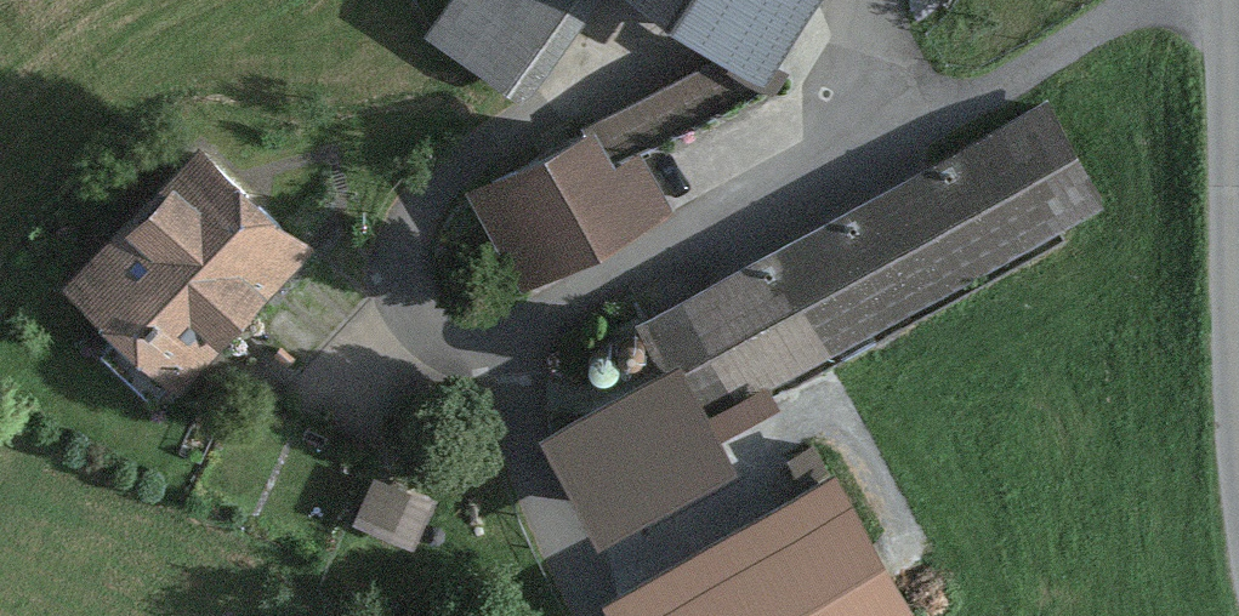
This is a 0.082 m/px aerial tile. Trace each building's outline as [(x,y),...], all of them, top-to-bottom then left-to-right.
[(598,0),(444,0),(425,28),(528,100),(598,0)] [(768,63),(812,0),(677,0),(768,63)] [(473,171),(527,282),(679,208),(624,97),(473,171)] [(1113,208),(1053,98),(639,319),(699,430),(1113,208)] [(299,244),(201,152),(85,275),(183,367),(299,244)] [(844,466),(615,587),(631,615),(924,615),(844,466)]
